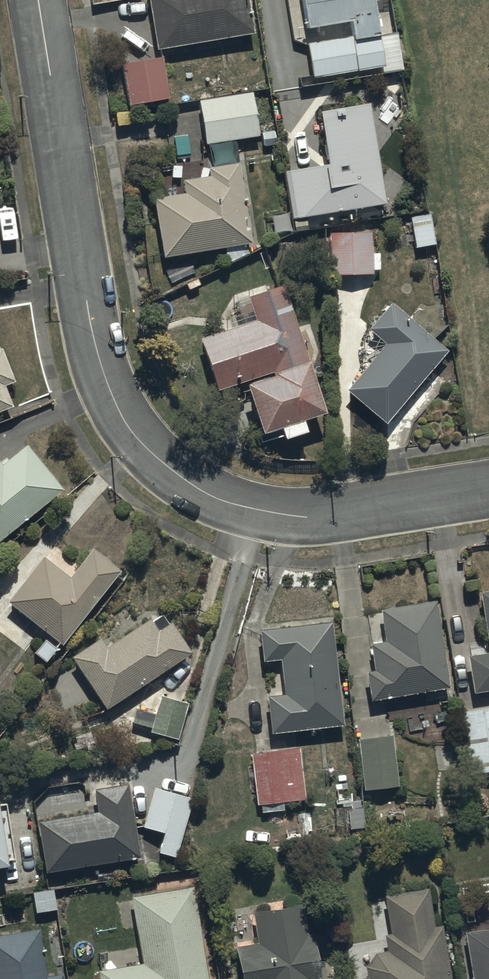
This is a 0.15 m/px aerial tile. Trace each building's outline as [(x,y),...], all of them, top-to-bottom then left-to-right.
[(158,54),(253,39),(249,13),(247,0),(150,0),(158,54)] [(401,59),(397,34),(380,37),(374,0),(301,0),(306,34),(351,26),(353,38),(308,45),(314,81),(385,70),(384,62),(401,59)] [(170,101),(163,60),(121,67),(128,108),(170,101)] [(206,149),(211,148),(213,160),(237,156),(235,144),(260,140),(252,96),(199,105),(206,149)] [(387,209),(370,109),(318,118),(327,167),(287,174),(296,225),(387,209)] [(252,247),(239,169),(239,167),(209,172),(210,179),(183,184),(185,196),(152,201),(162,262),(252,247)] [(412,221),(415,251),(436,249),(433,219),(412,221)] [(372,237),(328,239),(330,280),(375,278),(375,275),(381,275),(380,256),(372,256),(372,237)] [(324,421),(283,292),(248,303),(255,325),(202,342),(219,393),(272,376),(275,386),(247,395),(263,442),(282,436),(285,446),(309,439),(305,427),(324,421)] [(387,428),(446,354),(389,309),(369,334),(386,347),(347,396),(387,428)] [(12,411),(3,388),(14,384),(2,353),(0,354),(0,415),(12,411)] [(25,447),(2,466),(0,463),(0,547),(64,494),(25,447)] [(45,666),(60,647),(63,649),(120,576),(93,554),(70,584),(43,562),(9,606),(51,639),(35,659),(45,666)] [(480,595),(488,654),(488,594),(480,595)] [(436,606),(381,614),(368,616),(373,647),(371,648),(375,674),(367,675),(371,704),(448,693),(436,606)] [(106,715),(192,659),(170,627),(162,614),(149,622),(108,649),(102,640),(71,661),(106,715)] [(274,738),(345,729),(333,627),(262,635),(274,738)] [(469,662),(474,695),(488,693),(488,659),(469,662)] [(178,744),(188,707),(160,699),(155,716),(136,711),(132,725),(151,730),(150,736),(178,744)] [(458,714),(469,779),(488,776),(488,709),(458,714)] [(400,790),(393,738),(358,742),(365,795),(400,790)] [(308,802),(301,751),(252,759),(259,809),(308,802)] [(141,862),(129,788),(94,793),(97,813),(38,822),(46,877),(141,862)] [(177,861),(193,803),(152,791),(141,831),(163,837),(158,856),(177,861)] [(7,865),(14,864),(6,811),(0,812),(0,878),(8,877),(7,865)] [(142,962),(99,970),(100,978),(208,978),(193,887),(131,897),(142,962)] [(347,978),(449,978),(440,925),(433,926),(427,888),(384,895),(390,934),(383,935),(385,945),(384,947),(384,949),(375,952),(365,967),(366,976),(347,978)] [(254,913),(259,943),(235,947),(241,978),(320,978),(312,934),(307,935),(302,905),(254,913)] [(462,930),(469,978),(488,978),(488,926),(462,930)] [(39,935),(0,941),(0,978),(46,978),(39,935)]
